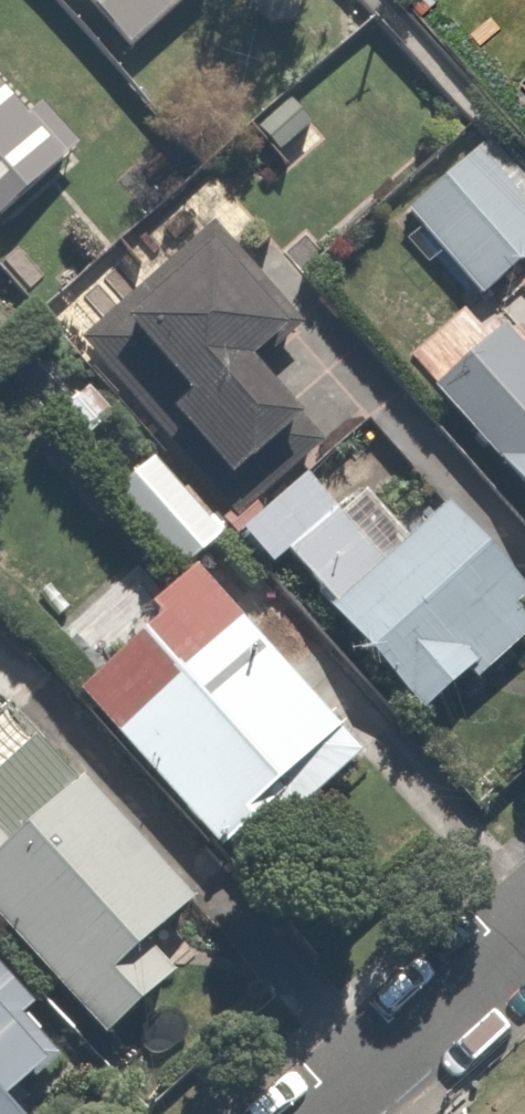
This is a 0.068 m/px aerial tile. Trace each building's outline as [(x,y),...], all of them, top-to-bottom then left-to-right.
[(122,42),(169,0),(85,0),(122,42)] [(75,165),(0,82),(0,232),(75,165)] [(401,204),(472,289),(524,244),(524,200),(476,141),(401,204)] [(194,549),(236,514),(298,461),(312,449),(247,372),(300,327),(208,218),(103,307),(180,398),(85,478),(166,573),(194,549)] [(428,370),(524,485),(524,325),(507,304),(428,370)] [(236,514),(401,709),(524,604),(524,574),(449,484),(406,521),(368,476),(335,505),(298,461),(236,514)] [(335,716),(194,549),(166,573),(60,662),(202,829),(335,716)] [(90,1034),(97,1041),(171,973),(129,927),(178,881),(29,719),(0,746),(0,936),(90,1034)] [(0,936),(0,1113),(4,1113),(90,1034),(0,936)]
